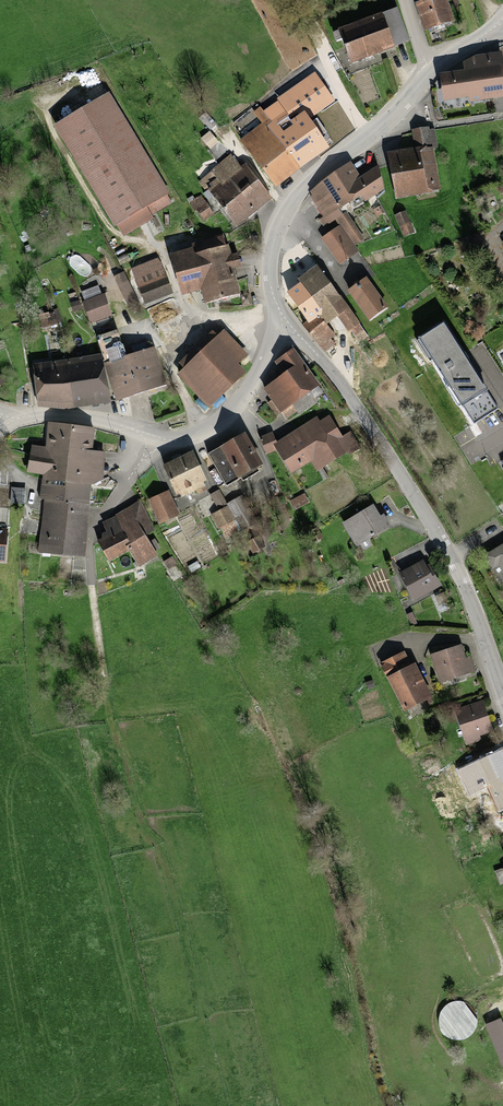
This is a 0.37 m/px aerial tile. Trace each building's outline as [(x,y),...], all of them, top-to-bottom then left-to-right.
[(413,5),(421,31),(450,22),(443,0),(431,0),(413,5)] [(394,10),(335,31),(347,63),(406,41),(394,10)] [(442,103),(502,95),(502,69),(499,69),(498,56),(459,61),(461,75),(438,78),(442,103)] [(276,98),(278,101),(291,119),(305,108),(311,117),(335,101),(315,72),(276,98)] [(107,97),(53,129),(112,227),(141,209),(146,218),(170,204),(107,97)] [(278,101),(265,111),(274,122),(269,125),(300,168),(332,146),(311,117),(305,108),(291,119),(278,101)] [(265,111),(261,105),(251,112),(260,122),(237,139),(276,187),(300,168),(269,125),(274,122),(265,111)] [(431,130),(411,133),(413,148),(432,145),(431,130)] [(429,148),(385,155),(392,198),(436,191),(429,148)] [(230,157),(200,180),(235,225),(269,200),(244,168),(240,171),(230,157)] [(350,164),(309,191),(326,216),(357,195),(363,204),(384,190),(371,171),(360,178),(350,164)] [(403,212),(394,216),(403,234),(412,230),(403,212)] [(338,227),(320,240),(338,265),(356,252),(338,227)] [(189,251),(168,257),(178,294),(201,288),(205,303),(236,295),(229,268),(236,266),(233,253),(226,255),(224,247),(218,248),(216,241),(199,245),(201,253),(190,256),(189,251)] [(157,261),(131,272),(145,305),(171,294),(157,261)] [(364,335),(314,267),(281,292),(326,353),(338,345),(342,351),(364,335)] [(124,276),(115,281),(130,310),(139,305),(124,276)] [(367,283),(349,295),(364,318),(382,306),(367,283)] [(93,327),(115,317),(106,296),(84,305),(93,327)] [(443,322),(420,337),(474,423),(498,408),(443,322)] [(210,324),(182,351),(191,360),(174,376),(196,399),(191,403),(203,415),(244,377),(233,366),(242,358),(210,324)] [(126,329),(108,334),(126,393),(171,379),(160,344),(133,352),(126,329)] [(282,376),(261,390),(278,414),(291,405),(297,413),(312,402),(306,394),(317,386),(292,351),(274,365),(282,376)] [(109,354),(77,357),(82,403),(118,399),(109,354)] [(82,403),(77,357),(41,357),(44,400),(82,403)] [(278,427),(266,433),(276,452),(285,448),(296,468),(320,456),(323,462),(364,441),(356,427),(346,432),(335,411),(284,438),(278,427)] [(91,424),(48,420),(45,445),(32,444),(30,470),(51,472),(53,478),(99,482),(102,450),(88,449),(91,424)] [(253,425),(218,447),(237,478),(272,457),(253,425)] [(198,446),(172,457),(186,490),(212,478),(198,446)] [(97,501),(99,482),(53,478),(51,496),(97,501)] [(173,488),(153,495),(161,515),(181,507),(173,488)] [(218,492),(203,501),(224,538),(254,520),(241,498),(226,506),(218,492)] [(303,494),(290,502),(294,509),(307,502),(303,494)] [(97,501),(51,496),(48,518),(94,524),(97,501)] [(157,527),(142,501),(111,518),(118,531),(99,541),(109,558),(128,547),(139,566),(159,555),(147,533),(157,527)] [(373,507),(342,524),(355,545),(385,528),(373,507)] [(90,552),(94,524),(48,518),(45,545),(90,552)] [(487,554),(502,582),(502,545),(487,554)] [(421,562),(395,578),(410,604),(436,589),(421,562)] [(459,647),(429,657),(438,684),(473,672),(468,658),(463,660),(459,647)] [(402,652),(380,665),(405,707),(427,695),(402,652)] [(477,701),(453,712),(466,743),(491,732),(477,701)] [(446,777),(457,799),(485,786),(497,811),(502,808),(502,752),(502,750),(446,777)] [(485,1028),(502,1071),(502,1030),(499,1022),(485,1028)]
